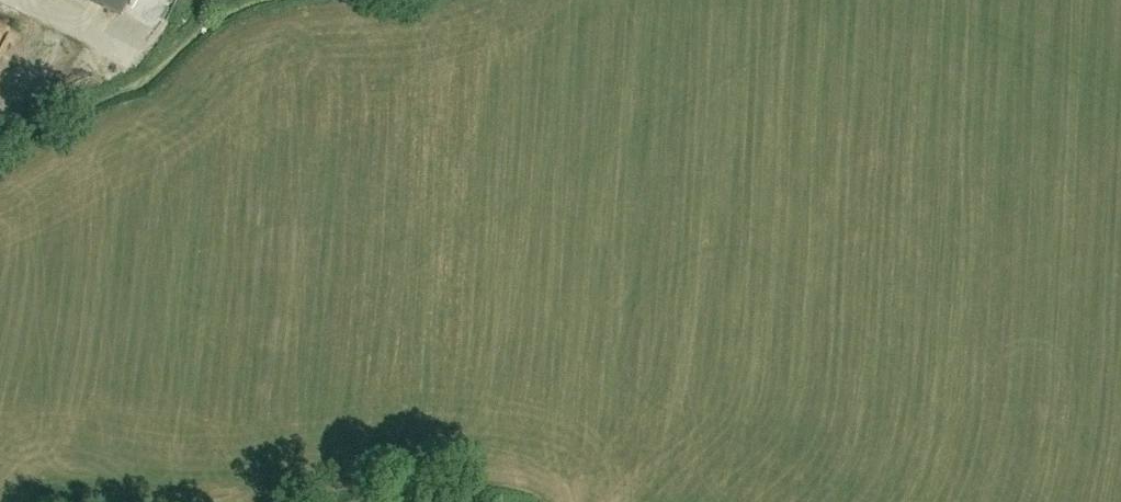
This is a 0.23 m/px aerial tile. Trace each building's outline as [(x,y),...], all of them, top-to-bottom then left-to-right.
[(122,13),(128,0),(96,0),(122,13)]
